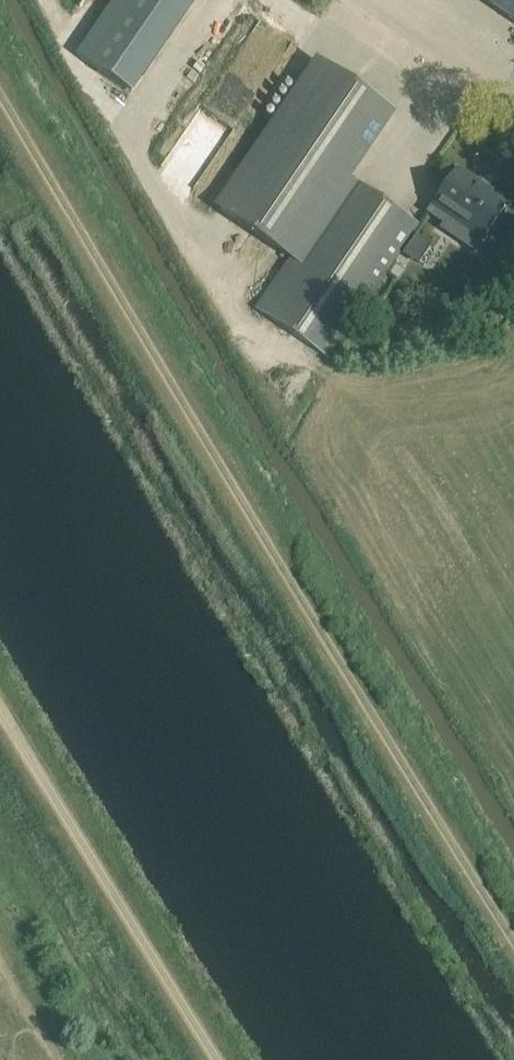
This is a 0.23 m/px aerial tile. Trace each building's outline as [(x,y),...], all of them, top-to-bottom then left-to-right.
[(78,58),(132,95),(198,0),(118,0),(78,58)] [(513,20),(513,0),(484,0),(513,20)] [(371,98),(319,62),(219,208),(291,258),(346,176),(378,130),(359,117),(371,98)] [(456,241),(474,252),(505,207),(489,196),(492,193),(457,168),(431,207),(464,230),(456,241)] [(256,309),(328,358),(419,225),(346,176),(291,258),(256,309)]
